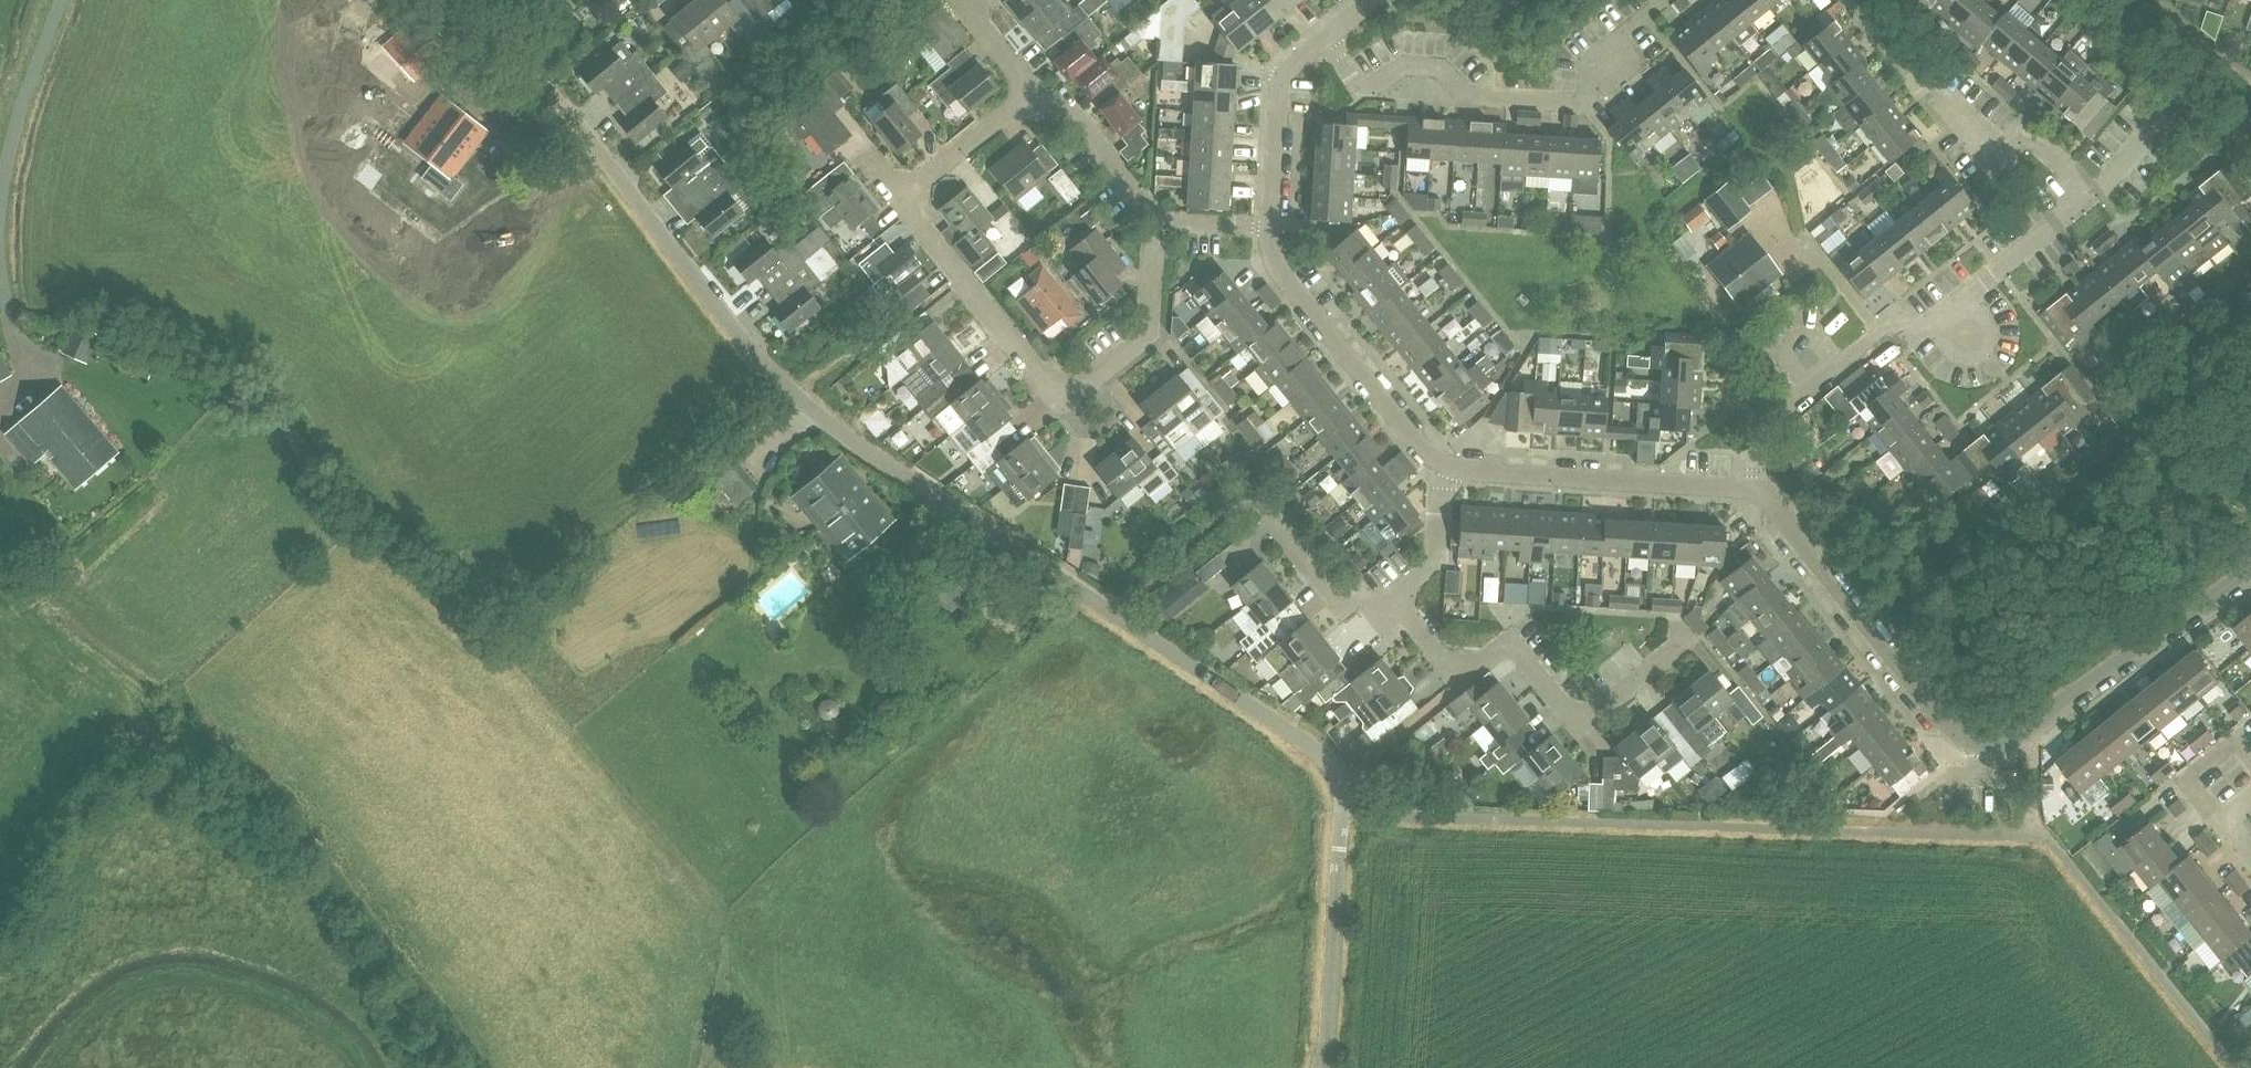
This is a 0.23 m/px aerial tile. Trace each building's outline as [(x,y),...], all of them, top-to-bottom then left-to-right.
[(617,8),(628,0),(610,0),(617,8)] [(692,3),(718,34),(729,24),(739,36),(743,33),(755,48),(770,36),(765,30),(758,22),(741,0),(731,8),(724,0),(692,0),(693,2),(692,3)] [(741,0),(758,22),(765,30),(775,22),(768,14),(785,0),(741,0)] [(1021,22),(1048,0),(1008,0),(1005,3),(1021,22)] [(1081,24),(1089,17),(1080,6),(1074,11),(1066,2),(1062,5),(1058,0),(1048,0),(1021,22),(1036,41),(1060,23),(1069,34),(1081,24)] [(1185,27),(1191,14),(1171,0),(1168,0),(1161,6),(1160,19),(1185,27)] [(1191,14),(1201,7),(1196,0),(1171,0),(1191,14)] [(1228,9),(1213,21),(1237,51),(1256,36),(1229,2),(1232,0),(1220,0),(1228,9)] [(1234,0),(1232,0),(1229,2),(1256,36),(1274,21),(1258,0),(1239,0),(1236,2),(1234,0)] [(1274,21),(1293,6),(1289,0),(1258,0),(1274,21)] [(1673,2),(1681,12),(1690,4),(1687,0),(1676,0),(1673,2)] [(1751,22),(1733,0),(1715,0),(1707,7),(1732,37),(1751,22)] [(1751,22),(1769,8),(1763,0),(1733,0),(1751,22)] [(1892,1),(1901,9),(1908,0),(1893,0),(1892,1)] [(1924,1),(1942,16),(1956,0),(1925,0),(1924,1)] [(1986,2),(1984,0),(1956,0),(1942,16),(1960,32),(1986,2)] [(1986,2),(1960,32),(1979,48),(2009,13),(2008,12),(2004,17),(1986,2)] [(705,45),(718,34),(692,3),(672,20),(689,42),(680,50),(716,95),(734,81),(705,45)] [(929,16),(920,6),(899,23),(916,44),(927,36),(945,59),(968,40),(940,6),(929,16)] [(1160,19),(1161,6),(1133,29),(1141,38),(1159,39),(1159,36),(1160,19)] [(1707,7),(1689,21),(1713,52),(1732,37),(1707,7)] [(1819,65),(1849,40),(1826,11),(1817,18),(1825,28),(1803,46),(1819,65)] [(1984,44),(2001,59),(2027,28),(2009,13),(1979,48),(1980,49),(1984,44)] [(421,15),(386,47),(414,78),(449,46),(421,15)] [(1920,25),(1929,32),(1936,23),(1928,16),(1920,25)] [(1103,34),(1089,17),(1081,24),(1089,34),(1053,64),(1070,84),(1074,80),(1098,61),(1091,52),(1100,44),(1096,40),(1103,34)] [(1159,36),(1184,38),(1185,27),(1160,19),(1159,36)] [(1704,60),(1713,52),(1689,21),(1669,37),(1702,77),(1711,69),(1704,60)] [(1929,32),(1938,40),(1945,31),(1936,23),(1929,32)] [(2108,27),(2098,40),(2107,48),(2116,38),(2118,36),(2116,34),(2108,27)] [(2027,28),(2001,59),(2019,74),(2045,44),(2027,28)] [(1789,32),(1779,41),(1786,50),(1796,41),(1789,32)] [(1183,50),(1184,38),(1159,36),(1159,39),(1158,48),(1183,50)] [(603,88),(615,103),(652,72),(636,52),(633,55),(621,40),(580,74),(596,94),(603,88)] [(1849,40),(1819,65),(1833,82),(1828,86),(1828,87),(1859,62),(1860,63),(1865,59),(1849,40)] [(1798,42),(1787,51),(1793,58),(1804,49),(1798,42)] [(2019,74),(2037,90),(2063,60),(2045,44),(2019,74)] [(1956,56),(1965,64),(1973,54),(1964,47),(1956,56)] [(1182,62),(1183,50),(1158,48),(1158,60),(1182,62)] [(2072,49),(2063,60),(2037,90),(2055,105),(2081,75),(2089,66),(2090,65),(2072,49)] [(1771,62),(1762,52),(1752,61),(1761,71),(1771,62)] [(1973,54),(1965,64),(1974,71),(1983,61),(1973,54)] [(1102,57),(1098,61),(1074,80),(1091,100),(1113,81),(1123,93),(1144,76),(1129,58),(1122,64),(1119,61),(1111,68),(1102,57)] [(686,59),(672,70),(680,81),(694,69),(686,59)] [(1828,87),(1843,106),(1874,81),(1860,63),(1859,62),(1828,87)] [(1196,82),(1192,82),(1191,87),(1234,90),(1236,65),(1197,63),(1196,82)] [(1747,68),(1754,77),(1757,75),(1759,73),(1752,65),(1747,68)] [(930,85),(940,97),(950,109),(960,101),(968,111),(997,88),(979,66),(961,80),(951,68),(930,85)] [(2098,74),(2089,66),(2081,75),(2055,105),(2073,121),(2107,82),(2098,74)] [(1666,67),(1657,75),(1690,115),(1709,99),(1684,68),(1674,77),(1666,67)] [(835,71),(826,78),(827,80),(841,98),(850,91),(835,71)] [(669,92),(652,72),(615,103),(627,117),(620,123),(636,143),(667,118),(655,103),(669,92)] [(1690,115),(1657,75),(1648,82),(1656,91),(1646,99),(1671,130),(1690,115)] [(1993,87),(2002,95),(2009,86),(2000,78),(1993,87)] [(841,98),(827,80),(815,89),(824,100),(790,127),(800,140),(812,131),(829,153),(852,135),(834,113),(846,104),(841,98)] [(1176,91),(1177,81),(1162,80),(1161,90),(1176,91)] [(1233,113),(1234,90),(1191,87),(1192,82),(1177,81),(1176,91),(1195,92),(1194,111),(1233,113)] [(1858,124),(1889,100),(1874,81),(1843,106),(1858,124)] [(2073,121),(2092,137),(2118,107),(2108,98),(2116,89),(2107,82),(2073,121)] [(905,112),(916,103),(902,83),(890,92),(878,100),(886,111),(876,119),(899,150),(921,134),(905,112)] [(918,86),(911,96),(920,102),(927,92),(918,86)] [(2018,93),(2009,86),(2002,95),(2010,102),(2018,93)] [(1100,111),(1129,146),(1146,132),(1141,125),(1143,123),(1120,94),(1100,111)] [(1652,145),(1671,130),(1646,99),(1637,107),(1629,97),(1620,104),(1652,145)] [(443,99),(409,144),(450,176),(485,131),(443,99)] [(1785,107),(1792,116),(1801,109),(1794,99),(1785,107)] [(1858,124),(1873,143),(1904,118),(1889,100),(1858,124)] [(1633,160),(1652,145),(1620,104),(1611,112),(1619,121),(1608,129),(1633,160)] [(1801,109),(1792,116),(1800,126),(1809,118),(1801,109)] [(2029,118),(2038,126),(2045,117),(2037,109),(2029,118)] [(1193,130),(1189,129),(1188,135),(1231,137),(1233,113),(1194,111),(1193,130)] [(1517,123),(1529,124),(1529,112),(1518,111),(1517,123)] [(1529,112),(1529,124),(1540,125),(1541,113),(1529,112)] [(1346,124),(1318,123),(1316,147),(1355,150),(1357,125),(1367,126),(1367,115),(1351,114),(1347,114),(1346,124)] [(1577,115),(1565,114),(1565,126),(1576,127),(1577,115)] [(1387,127),(1388,116),(1367,115),(1367,126),(1387,127)] [(1431,159),(1433,119),(1408,118),(1406,157),(1431,159)] [(1928,147),(1904,118),(1873,143),(1889,162),(1911,145),(1919,154),(1928,147)] [(1457,121),(1433,119),(1431,159),(1454,160),(1457,121)] [(1454,160),(1478,162),(1481,122),(1457,121),(1454,160)] [(1500,173),(1502,173),(1504,134),(1505,134),(1506,124),(1481,122),(1478,162),(1501,163),(1500,173)] [(1158,138),(1173,139),(1174,128),(1159,127),(1158,138)] [(1230,161),(1231,137),(1188,135),(1189,129),(1174,128),(1173,139),(1193,140),(1191,159),(1230,161)] [(1723,150),(1740,137),(1733,129),(1716,142),(1723,150)] [(769,130),(761,137),(767,144),(774,137),(769,130)] [(713,147),(712,147),(701,133),(688,144),(687,144),(657,168),(673,188),(680,182),(692,197),(729,167),(713,147)] [(1528,135),(1505,134),(1504,134),(1502,173),(1525,175),(1528,135)] [(1525,175),(1549,176),(1552,137),(1528,135),(1525,175)] [(756,145),(748,136),(743,139),(743,144),(749,151),(756,145)] [(1142,136),(1136,141),(1144,151),(1151,146),(1142,136)] [(1573,178),(1576,138),(1552,137),(1549,176),(1573,178)] [(1815,144),(1822,154),(1831,146),(1824,137),(1815,144)] [(1576,138),(1573,178),(1598,179),(1600,140),(1576,138)] [(1048,174),(1023,143),(991,169),(1016,200),(1048,174)] [(756,145),(749,151),(755,158),(759,158),(763,155),(756,145)] [(1831,146),(1822,154),(1830,163),(1839,155),(1831,146)] [(1316,147),(1314,171),(1354,174),(1355,150),(1316,147)] [(733,151),(729,151),(724,155),(732,164),(739,159),(733,151)] [(1671,168),(1682,183),(1696,172),(1684,157),(1671,168)] [(1190,177),(1186,177),(1185,182),(1228,185),(1230,161),(1191,159),(1190,177)] [(1386,164),(1385,176),(1397,177),(1398,165),(1386,164)] [(1895,164),(1886,171),(1893,180),(1903,173),(1895,164)] [(2242,220),(2250,212),(2243,203),(2250,197),(2250,192),(2229,164),(2209,179),(2242,220)] [(713,237),(726,227),(730,228),(737,223),(737,218),(743,212),(732,198),(745,187),(729,167),(692,197),(704,212),(697,218),(713,237)] [(1957,224),(1976,208),(1944,168),(1934,176),(1942,185),(1932,193),(1957,224)] [(1066,205),(1081,193),(1061,169),(1047,181),(1066,205)] [(1352,198),(1354,174),(1314,171),(1313,195),(1352,198)] [(837,186),(829,175),(804,195),(821,216),(834,205),(853,229),(877,210),(850,176),(837,186)] [(1170,186),(1171,176),(1156,175),(1155,186),(1170,186)] [(1762,175),(1739,193),(1749,207),(1773,189),(1762,175)] [(1851,175),(1844,181),(1852,191),(1859,185),(1851,175)] [(1188,207),(1227,209),(1228,185),(1185,182),(1186,177),(1171,176),(1170,186),(1190,188),(1188,207)] [(1396,189),(1397,177),(1385,176),(1384,188),(1396,189)] [(2189,195),(2196,203),(2197,203),(2222,234),(2223,233),(2216,225),(2225,218),(2233,227),(2242,220),(2209,179),(2189,195)] [(1876,180),(1867,188),(1875,197),(1884,190),(1876,180)] [(1750,213),(1740,200),(1727,184),(1705,202),(1728,231),(1750,213)] [(966,241),(956,250),(971,268),(995,249),(980,230),(993,219),(968,188),(941,210),(966,241)] [(1875,197),(1867,188),(1858,195),(1865,205),(1875,197)] [(1932,193),(1914,208),(1938,238),(1957,224),(1932,193)] [(1416,210),(1427,210),(1428,195),(1417,194),(1416,210)] [(1351,222),(1352,198),(1313,195),(1311,220),(1351,222)] [(1386,206),(1393,215),(1403,207),(1395,198),(1386,206)] [(1428,210),(1440,211),(1441,199),(1429,198),(1428,210)] [(2197,203),(2196,203),(2178,218),(2203,248),(2212,259),(2230,244),(2222,234),(2197,203)] [(1691,233),(1710,218),(1701,206),(1682,221),(1691,233)] [(1410,217),(1403,207),(1393,215),(1401,224),(1410,217)] [(1839,208),(1830,216),(1837,225),(1847,218),(1839,208)] [(1914,208),(1895,223),(1920,253),(1938,238),(1914,208)] [(1091,209),(1081,216),(1091,229),(1100,222),(1091,209)] [(1462,224),(1474,225),(1475,213),(1463,212),(1462,224)] [(2242,220),(2250,231),(2250,213),(2250,212),(2242,220)] [(1475,213),(1474,225),(1486,226),(1487,214),(1475,213)] [(1498,227),(1514,228),(1514,217),(1499,215),(1498,227)] [(1558,217),(1547,216),(1546,230),(1557,231),(1558,217)] [(1592,233),(1605,234),(1606,218),(1595,217),(1593,217),(1592,233)] [(2212,259),(2203,248),(2178,218),(2160,233),(2185,263),(2193,274),(2212,259)] [(1895,223),(1876,238),(1901,268),(1920,253),(1895,223)] [(1417,243),(1426,236),(1418,227),(1409,234),(1417,243)] [(1121,284),(1116,277),(1110,269),(1122,259),(1098,229),(1083,241),(1089,247),(1080,254),(1088,264),(1076,273),(1098,302),(1121,284)] [(1326,254),(1341,273),(1372,248),(1357,229),(1326,254)] [(2111,230),(2102,237),(2109,247),(2119,239),(2111,230)] [(1743,307),(1785,274),(1751,232),(1710,264),(1743,307)] [(2160,233),(2142,247),(2141,247),(2160,270),(2159,271),(2173,290),(2193,274),(2185,263),(2160,233)] [(1433,245),(1426,236),(1417,243),(1424,253),(1433,245)] [(2102,237),(2093,245),(2100,254),(2109,247),(2102,237)] [(757,277),(769,292),(806,261),(790,241),(776,252),(764,238),(734,263),(750,283),(757,277)] [(1858,253),(1883,283),(1901,268),(1876,238),(1858,253)] [(2136,239),(2116,255),(2141,286),(2159,271),(2160,270),(2141,247),(2142,247),(2136,239)] [(1330,240),(1323,246),(1327,252),(1335,246),(1330,240)] [(909,243),(895,254),(892,258),(881,245),(879,247),(859,263),(876,284),(885,276),(901,295),(890,305),(902,319),(932,295),(920,282),(932,272),(909,243)] [(1032,243),(1019,255),(1021,258),(1028,266),(1041,254),(1035,247),(1032,243)] [(823,248),(806,261),(769,292),(781,306),(774,312),(790,332),(820,307),(809,293),(822,281),(819,278),(836,264),(823,248)] [(1387,267),(1372,248),(1341,273),(1356,291),(1356,292),(1387,267)] [(997,251),(974,270),(982,280),(985,278),(1002,265),(1006,261),(997,251)] [(1863,299),(1883,283),(1858,253),(1848,260),(1841,251),(1831,259),(1863,299)] [(2150,298),(2141,286),(2116,255),(2097,270),(2122,301),(2132,313),(2150,298)] [(2081,269),(2074,260),(2065,267),(2072,276),(2081,269)] [(1353,293),(1368,313),(1399,288),(1410,279),(1395,261),(1387,267),(1356,292),(1356,291),(1353,293)] [(1446,281),(1456,273),(1448,264),(1439,271),(1446,281)] [(1043,265),(1029,276),(1036,285),(1017,301),(1043,333),(1062,318),(1069,326),(1083,314),(1043,265)] [(2097,270),(2079,285),(2103,316),(2122,301),(2097,270)] [(1185,286),(1208,315),(1239,290),(1223,271),(1201,289),(1193,279),(1185,286)] [(2241,272),(2230,281),(2237,291),(2249,282),(2241,272)] [(1463,282),(1456,273),(1446,281),(1454,290),(1463,282)] [(2226,300),(2237,291),(2230,281),(2218,290),(2226,300)] [(1257,291),(1265,300),(1274,292),(1267,283),(1257,291)] [(2079,285),(2060,300),(2085,331),(2092,340),(2101,333),(2094,323),(2103,316),(2079,285)] [(1414,307),(1399,288),(1368,313),(1383,331),(1414,307)] [(1223,333),(1253,309),(1239,290),(1208,315),(1223,333)] [(1274,292),(1265,300),(1272,309),(1281,302),(1274,292)] [(2213,299),(2194,314),(2204,326),(2223,311),(2213,299)] [(2083,347),(2092,340),(2085,331),(2060,300),(2041,315),(2066,346),(2075,338),(2083,347)] [(1469,308),(1476,318),(1486,310),(1478,301),(1469,308)] [(1414,307),(1383,331),(1398,350),(1429,325),(1414,307)] [(1223,333),(1238,352),(1269,327),(1268,326),(1253,309),(1223,333)] [(1493,320),(1486,310),(1476,318),(1484,327),(1493,320)] [(900,380),(904,377),(919,365),(949,340),(926,311),(881,348),(889,358),(888,366),(900,380)] [(1276,320),(1268,326),(1269,327),(1238,352),(1246,363),(1254,356),(1261,365),(1292,340),(1276,320)] [(89,365),(101,335),(74,325),(62,353),(89,365)] [(1444,344),(1429,325),(1398,350),(1413,369),(1444,344)] [(2174,326),(2157,341),(2164,349),(2181,336),(2174,326)] [(1652,345),(1651,357),(1703,360),(1704,335),(1665,333),(1664,346),(1652,345)] [(1563,338),(1540,336),(1539,353),(1562,355),(1563,338)] [(1584,340),(1573,339),(1572,350),(1584,351),(1584,340)] [(919,395),(928,406),(949,388),(941,378),(965,359),(949,340),(919,365),(904,377),(919,395)] [(1276,383),(1307,358),(1292,340),(1261,365),(1276,383)] [(1413,369),(1428,387),(1459,362),(1444,344),(1413,369)] [(1650,370),(1651,357),(1641,356),(1641,370),(1650,370)] [(1703,360),(1651,357),(1650,370),(1662,371),(1662,382),(1701,384),(1703,360)] [(1291,402),(1322,377),(1307,358),(1276,383),(1269,388),(1284,407),(1291,402)] [(10,376),(0,359),(0,381),(10,376)] [(1467,372),(1459,362),(1428,387),(1443,406),(1483,374),(1476,365),(1467,372)] [(2108,363),(2091,376),(2105,395),(2122,381),(2108,363)] [(2071,365),(2052,381),(2084,421),(2093,414),(2086,404),(2096,396),(2071,365)] [(1861,413),(1902,381),(1895,372),(1885,379),(1877,369),(1846,393),(1861,413)] [(1178,374),(1159,390),(1183,420),(1195,435),(1214,420),(1224,411),(1207,389),(1197,398),(1178,374)] [(1483,374),(1443,406),(1459,425),(1490,400),(1481,390),(1491,383),(1483,374)] [(1306,420),(1337,396),(1322,377),(1291,402),(1302,416),(1306,420)] [(957,399),(949,388),(928,406),(923,409),(932,420),(951,404),(966,423),(1001,394),(990,380),(985,382),(983,383),(981,380),(957,399)] [(1213,388),(1221,397),(1230,389),(1223,380),(1213,388)] [(1507,431),(1532,432),(1536,381),(1524,380),(1523,392),(1510,391),(1507,431)] [(1615,380),(1614,391),(1625,391),(1625,381),(1615,380)] [(1547,382),(1536,381),(1532,432),(1556,434),(1559,394),(1546,394),(1547,382)] [(1861,413),(1876,431),(1907,407),(1900,397),(1909,390),(1902,381),(1861,413)] [(2033,396),(2058,426),(2064,434),(2074,426),(2075,428),(2084,421),(2052,381),(2033,396)] [(1700,409),(1701,384),(1662,382),(1661,404),(1656,404),(1656,405),(1689,407),(1689,408),(1700,409)] [(119,452),(93,422),(62,387),(8,434),(34,464),(46,454),(76,489),(119,452)] [(1230,389),(1221,397),(1228,406),(1238,398),(1230,389)] [(1195,435),(1183,420),(1159,390),(1140,405),(1159,428),(1148,437),(1162,453),(1166,458),(1195,435)] [(1926,391),(1917,399),(1925,408),(1934,401),(1926,391)] [(981,442),(964,455),(966,456),(973,465),(979,460),(996,447),(988,437),(1009,420),(1011,418),(1009,415),(1010,414),(1013,408),(1001,394),(966,423),(981,442)] [(1556,434),(1580,435),(1582,396),(1559,394),(1556,434)] [(1306,420),(1321,439),(1351,414),(1337,396),(1306,420)] [(1607,397),(1582,396),(1580,435),(1605,437),(1607,397)] [(2039,441),(2058,426),(2033,396),(2015,411),(2039,441)] [(1649,430),(1639,429),(1638,439),(1659,440),(1659,430),(1688,432),(1689,408),(1689,407),(1656,405),(1649,405),(1648,417),(1649,417),(1649,430)] [(1922,425),(1907,407),(1876,431),(1891,450),(1922,425)] [(1996,426),(2021,456),(2026,463),(2045,448),(2039,441),(2015,411),(1996,426)] [(1321,439),(1336,458),(1366,433),(1351,414),(1321,439)] [(1936,423),(1943,432),(1953,424),(1945,415),(1936,423)] [(1236,426),(1246,438),(1255,431),(1245,419),(1236,426)] [(1960,434),(1953,424),(1943,432),(1951,441),(1960,434)] [(1922,425),(1891,450),(1878,461),(1892,480),(1906,469),(1937,444),(1922,425)] [(2011,464),(2021,456),(1996,426),(1977,441),(2010,481),(2012,484),(2021,477),(2011,464)] [(1618,438),(1638,439),(1639,429),(1618,428),(1618,438)] [(1255,431),(1246,438),(1255,450),(1264,442),(1255,431)] [(1340,483),(1342,482),(1342,483),(1373,458),(1374,459),(1382,453),(1366,433),(1336,458),(1342,465),(1335,471),(1334,476),(1340,483)] [(996,447),(979,460),(987,471),(1002,489),(1013,481),(1043,457),(1048,453),(1035,437),(1030,441),(1028,438),(1004,457),(996,447)] [(1179,475),(1166,458),(1162,453),(1152,461),(1133,438),(1114,453),(1138,483),(1148,496),(1167,481),(1169,483),(1179,475)] [(1977,441),(1959,456),(1975,476),(1974,477),(1983,487),(1993,479),(2001,488),(2010,481),(1977,441)] [(1906,469),(1921,487),(1952,463),(1951,462),(1937,444),(1906,469)] [(2100,445),(2088,454),(2096,464),(2110,452),(2104,444),(2102,446),(2100,445)] [(737,506),(759,485),(731,451),(708,471),(737,506)] [(1392,459),(1399,468),(1409,460),(1401,451),(1392,459)] [(1013,481),(1002,489),(1018,508),(1028,500),(1058,476),(1056,473),(1060,469),(1048,453),(1043,457),(1013,481)] [(1119,498),(1138,483),(1114,453),(1095,468),(1119,498)] [(792,498),(819,531),(870,487),(843,454),(792,498)] [(1273,462),(1281,471),(1290,464),(1282,455),(1273,462)] [(1952,463),(1921,487),(1922,488),(1930,482),(1945,500),(1974,477),(1975,476),(1959,456),(1951,462),(1952,463)] [(1342,483),(1357,501),(1388,477),(1374,459),(1373,458),(1342,483)] [(1235,471),(1225,459),(1219,464),(1229,476),(1235,471)] [(1409,460),(1399,468),(1407,477),(1416,469),(1409,460)] [(1290,464),(1281,471),(1288,480),(1297,473),(1290,464)] [(2073,464),(2063,471),(2071,480),(2080,473),(2073,464)] [(2059,467),(2047,477),(2058,491),(2070,481),(2059,467)] [(1357,501),(1372,520),(1403,495),(1388,477),(1357,501)] [(1061,511),(1074,513),(1078,485),(1064,483),(1061,511)] [(1078,485),(1074,513),(1069,547),(1083,549),(1091,487),(1078,485)] [(1202,486),(1195,491),(1201,499),(1208,493),(1202,486)] [(870,487),(819,531),(846,564),(898,520),(870,487)] [(1188,487),(1180,493),(1192,507),(1199,501),(1188,487)] [(1984,487),(1970,497),(1980,509),(1993,499),(1984,487)] [(1302,498),(1310,507),(1319,500),(1311,491),(1302,498)] [(2036,493),(2026,501),(2033,510),(2043,502),(2037,494),(2036,493)] [(1419,515),(1403,495),(1372,520),(1396,549),(1404,542),(1396,533),(1419,515)] [(1842,502),(1832,510),(1842,521),(1851,513),(1842,502)] [(1981,513),(1990,525),(2004,514),(1994,502),(1981,513)] [(1453,520),(1451,545),(1472,546),(1471,558),(1483,559),(1486,508),(1461,506),(1460,520),(1453,520)] [(1503,509),(1486,508),(1483,559),(1494,560),(1495,548),(1507,549),(1510,509),(1503,509)] [(1530,562),(1534,511),(1510,509),(1507,549),(1520,549),(1519,561),(1530,562)] [(1555,552),(1557,512),(1534,511),(1530,562),(1542,563),(1542,551),(1555,552)] [(1579,553),(1581,514),(1557,512),(1555,552),(1579,553)] [(1579,553),(1603,555),(1605,515),(1581,514),(1579,553)] [(1629,517),(1605,515),(1603,555),(1626,556),(1629,517)] [(1649,562),(1650,562),(1653,522),(1654,522),(1654,518),(1629,517),(1626,556),(1649,558),(1649,562)] [(1338,519),(1326,528),(1336,540),(1347,531),(1338,519)] [(1677,524),(1654,522),(1653,522),(1650,562),(1674,563),(1677,524)] [(1674,563),(1698,565),(1701,525),(1677,524),(1674,563)] [(1701,525),(1698,565),(1723,566),(1725,527),(1701,525)] [(1358,552),(1351,557),(1353,560),(1359,568),(1366,563),(1360,555),(1358,552)] [(1205,583),(1227,565),(1218,555),(1196,572),(1205,583)] [(1720,581),(1736,600),(1766,576),(1751,556),(1720,581)] [(1088,560),(1084,571),(1098,576),(1102,565),(1088,560)] [(1247,605),(1277,580),(1262,561),(1232,586),(1247,605)] [(1781,594),(1766,576),(1736,600),(1751,619),(1781,594)] [(1256,646),(1277,628),(1269,618),(1293,599),(1277,580),(1247,605),(1255,614),(1250,618),(1249,625),(1253,630),(1247,635),(1251,640),(1244,646),(1248,652),(1256,646)] [(1585,594),(1587,594),(1599,595),(1601,595),(1601,585),(1586,584),(1585,594)] [(1155,605),(1168,621),(1192,601),(1179,586),(1155,605)] [(1553,604),(1565,605),(1566,593),(1554,592),(1553,604)] [(1510,593),(1510,603),(1527,604),(1528,594),(1510,593)] [(1543,605),(1544,595),(1528,594),(1528,604),(1543,605)] [(1586,606),(1598,607),(1599,595),(1587,594),(1586,606)] [(1751,619),(1765,638),(1796,613),(1796,612),(1781,594),(1751,619)] [(1609,607),(1623,608),(1624,596),(1610,595),(1609,607)] [(1639,597),(1624,596),(1623,608),(1638,609),(1639,597)] [(1652,610),(1667,611),(1667,599),(1652,598),(1652,610)] [(1682,600),(1667,599),(1667,611),(1681,612),(1682,600)] [(1694,609),(1684,616),(1692,625),(1701,618),(1703,606),(1695,604),(1694,609)] [(1799,609),(1796,612),(1796,613),(1765,638),(1766,639),(1769,636),(1784,654),(1815,629),(1799,609)] [(2250,648),(2250,647),(2250,615),(2235,628),(2250,648)] [(1699,635),(1703,632),(1708,627),(1701,618),(1692,625),(1699,635)] [(1324,639),(1309,620),(1285,638),(1277,628),(1256,646),(1279,675),(1294,663),(1324,639)] [(1708,635),(1717,646),(1726,639),(1717,627),(1708,635)] [(1791,679),(1799,673),(1830,648),(1815,629),(1784,654),(1793,666),(1786,673),(1791,679)] [(1303,704),(1317,692),(1324,687),(1324,686),(1337,676),(1329,666),(1339,658),(1324,639),(1294,663),(1279,675),(1303,704)] [(1735,651),(1726,639),(1717,646),(1726,658),(1735,651)] [(1789,680),(1797,690),(1804,699),(1844,667),(1830,648),(1799,673),(1791,679),(1789,680)] [(2176,667),(2200,698),(2221,681),(2196,650),(2176,667)] [(1337,676),(1324,686),(1324,687),(1317,692),(1326,703),(1336,694),(1339,697),(1350,701),(1348,705),(1353,711),(1355,710),(1366,701),(1396,677),(1381,658),(1357,677),(1348,667),(1339,674),(1337,676)] [(1737,672),(1747,684),(1756,676),(1747,665),(1737,672)] [(1859,685),(1844,667),(1804,699),(1811,708),(1821,700),(1829,710),(1859,685)] [(2180,714),(2200,698),(2176,667),(2156,683),(2180,714)] [(1710,670),(1691,686),(1715,716),(1725,708),(1737,723),(1746,716),(1753,725),(1763,716),(1738,685),(1728,694),(1710,670)] [(1396,677),(1366,701),(1355,710),(1365,721),(1364,726),(1368,730),(1366,732),(1374,742),(1396,725),(1388,715),(1411,696),(1410,694),(1414,688),(1404,676),(1398,679),(1396,677)] [(1756,676),(1747,684),(1756,695),(1766,688),(1756,676)] [(1484,724),(1514,700),(1499,681),(1498,682),(1487,690),(1479,680),(1467,690),(1445,707),(1454,718),(1469,706),(1484,724)] [(2160,730),(2180,714),(2156,683),(2136,699),(2160,730)] [(1834,736),(1874,704),(1859,685),(1829,710),(1836,720),(1827,727),(1834,736)] [(1727,731),(1715,716),(1691,686),(1672,701),(1691,724),(1680,732),(1698,754),(1727,731)] [(2160,730),(2136,699),(2116,715),(2141,746),(2160,730)] [(1519,727),(1529,719),(1514,700),(1484,724),(1484,725),(1499,743),(1486,753),(1479,758),(1488,769),(1495,763),(1514,748),(1521,743),(1527,738),(1519,727)] [(2236,720),(2246,712),(2237,702),(2228,709),(2236,720)] [(1859,747),(1889,722),(1874,704),(1834,736),(1841,745),(1851,737),(1859,747)] [(1777,705),(1768,711),(1777,721),(1785,715),(1777,705)] [(2121,762),(2141,746),(2116,715),(2096,731),(2121,762)] [(1651,717),(1632,732),(1657,763),(1667,775),(1685,760),(1691,767),(1701,758),(1698,754),(1680,732),(1670,741),(1651,717)] [(1904,741),(1894,728),(1889,722),(1859,747),(1874,766),(1904,741)] [(2207,727),(2197,734),(2206,744),(2215,737),(2207,727)] [(2096,731),(2076,747),(2101,778),(2121,762),(2096,731)] [(1639,790),(1639,777),(1657,763),(1632,732),(1614,748),(1619,754),(1623,760),(1620,762),(1616,762),(1616,773),(1621,774),(1621,789),(1639,790)] [(1521,743),(1514,748),(1495,763),(1503,774),(1522,759),(1537,777),(1568,753),(1552,734),(1529,753),(1521,743)] [(1805,758),(1814,752),(1799,734),(1791,740),(1805,758)] [(2197,752),(2206,744),(2197,734),(2188,741),(2197,752)] [(1897,795),(1919,777),(1928,770),(1904,741),(1874,766),(1897,795)] [(1446,755),(1437,744),(1427,751),(1436,763),(1439,761),(1446,755)] [(2082,793),(2101,778),(2076,747),(2057,762),(2082,793)] [(1816,751),(1807,758),(1815,768),(1823,761),(1816,751)] [(1568,753),(1537,777),(1553,796),(1583,772),(1568,753)] [(2158,765),(2167,776),(2176,768),(2167,758),(2158,765)] [(1453,760),(1444,767),(1451,775),(1459,768),(1453,760)] [(1750,762),(1737,771),(1744,782),(1757,773),(1750,762)] [(2157,783),(2167,776),(2158,765),(2149,773),(2157,783)] [(1821,778),(1830,789),(1840,782),(1830,770),(1821,778)] [(1616,778),(1603,778),(1602,783),(1603,783),(1602,811),(1615,812),(1616,802),(1616,789),(1616,778)] [(2054,779),(2043,779),(2043,790),(2054,790),(2054,779)] [(1589,783),(1588,811),(1602,811),(1603,783),(1602,783),(1589,783)] [(2128,790),(2119,797),(2127,807),(2136,800),(2128,790)] [(2118,815),(2127,807),(2119,797),(2110,804),(2118,815)] [(2187,809),(2180,799),(2169,808),(2177,817),(2187,809)] [(2120,847),(2136,867),(2167,842),(2151,822),(2120,847)] [(2194,839),(2201,848),(2212,839),(2204,830),(2194,839)] [(2212,839),(2201,848),(2209,857),(2219,848),(2212,839)] [(2160,881),(2182,862),(2167,842),(2136,867),(2152,888),(2160,881)] [(2160,881),(2176,900),(2207,876),(2190,855),(2182,862),(2160,881)] [(2226,878),(2233,887),(2243,879),(2236,870),(2226,878)] [(2192,920),(2223,895),(2207,876),(2176,900),(2192,920)] [(2250,888),(2243,879),(2233,887),(2240,896),(2250,888)] [(2192,920),(2208,940),(2239,915),(2223,895),(2192,920)] [(2250,938),(2250,931),(2239,915),(2208,940),(2224,960),(2250,938)] [(2224,960),(2233,972),(2240,965),(2250,978),(2250,977),(2250,938),(2224,960)]
